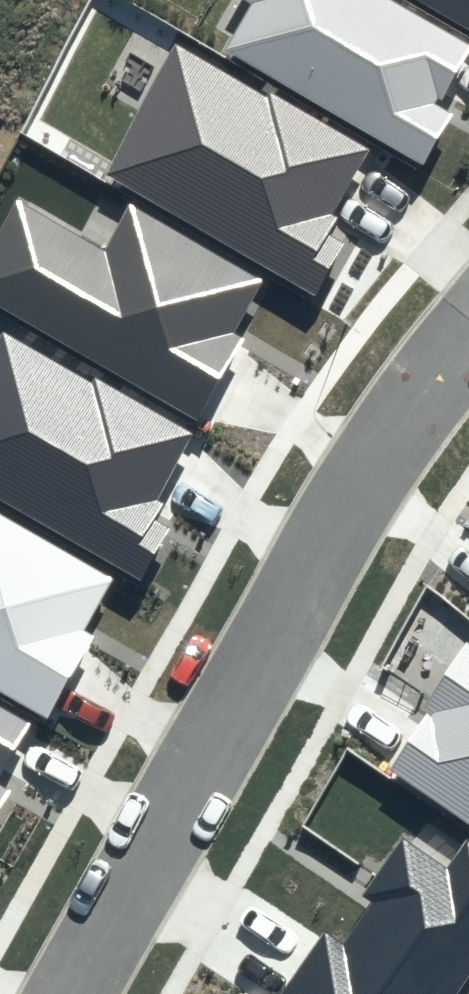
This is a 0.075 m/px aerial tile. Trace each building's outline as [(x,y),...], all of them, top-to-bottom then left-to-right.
[(226,48),(420,160),(450,108),(438,101),(468,48),(468,37),(405,0),(248,0),(253,2),(226,48)] [(468,25),(468,0),(425,0),(468,25)] [(181,39),(105,169),(313,290),(344,237),(328,228),(338,211),(331,207),(368,142),(181,39)] [(263,279),(130,204),(105,248),(17,198),(0,229),(0,309),(198,421),(244,339),(233,332),(263,279)] [(90,380),(2,331),(0,335),(0,501),(140,580),(168,530),(153,521),(162,504),(155,500),(194,432),(93,375),(90,380)] [(0,515),(0,694),(46,721),(94,638),(82,631),(112,579),(0,515)] [(468,821),(468,645),(468,644),(424,707),(432,712),(393,767),(468,821)] [(0,704),(0,779),(32,723),(0,704)] [(10,792),(0,786),(0,808),(10,792)] [(466,838),(447,867),(403,838),(364,895),(374,901),(344,946),(324,932),(281,993),(458,993),(468,978),(468,840),(466,838)]
